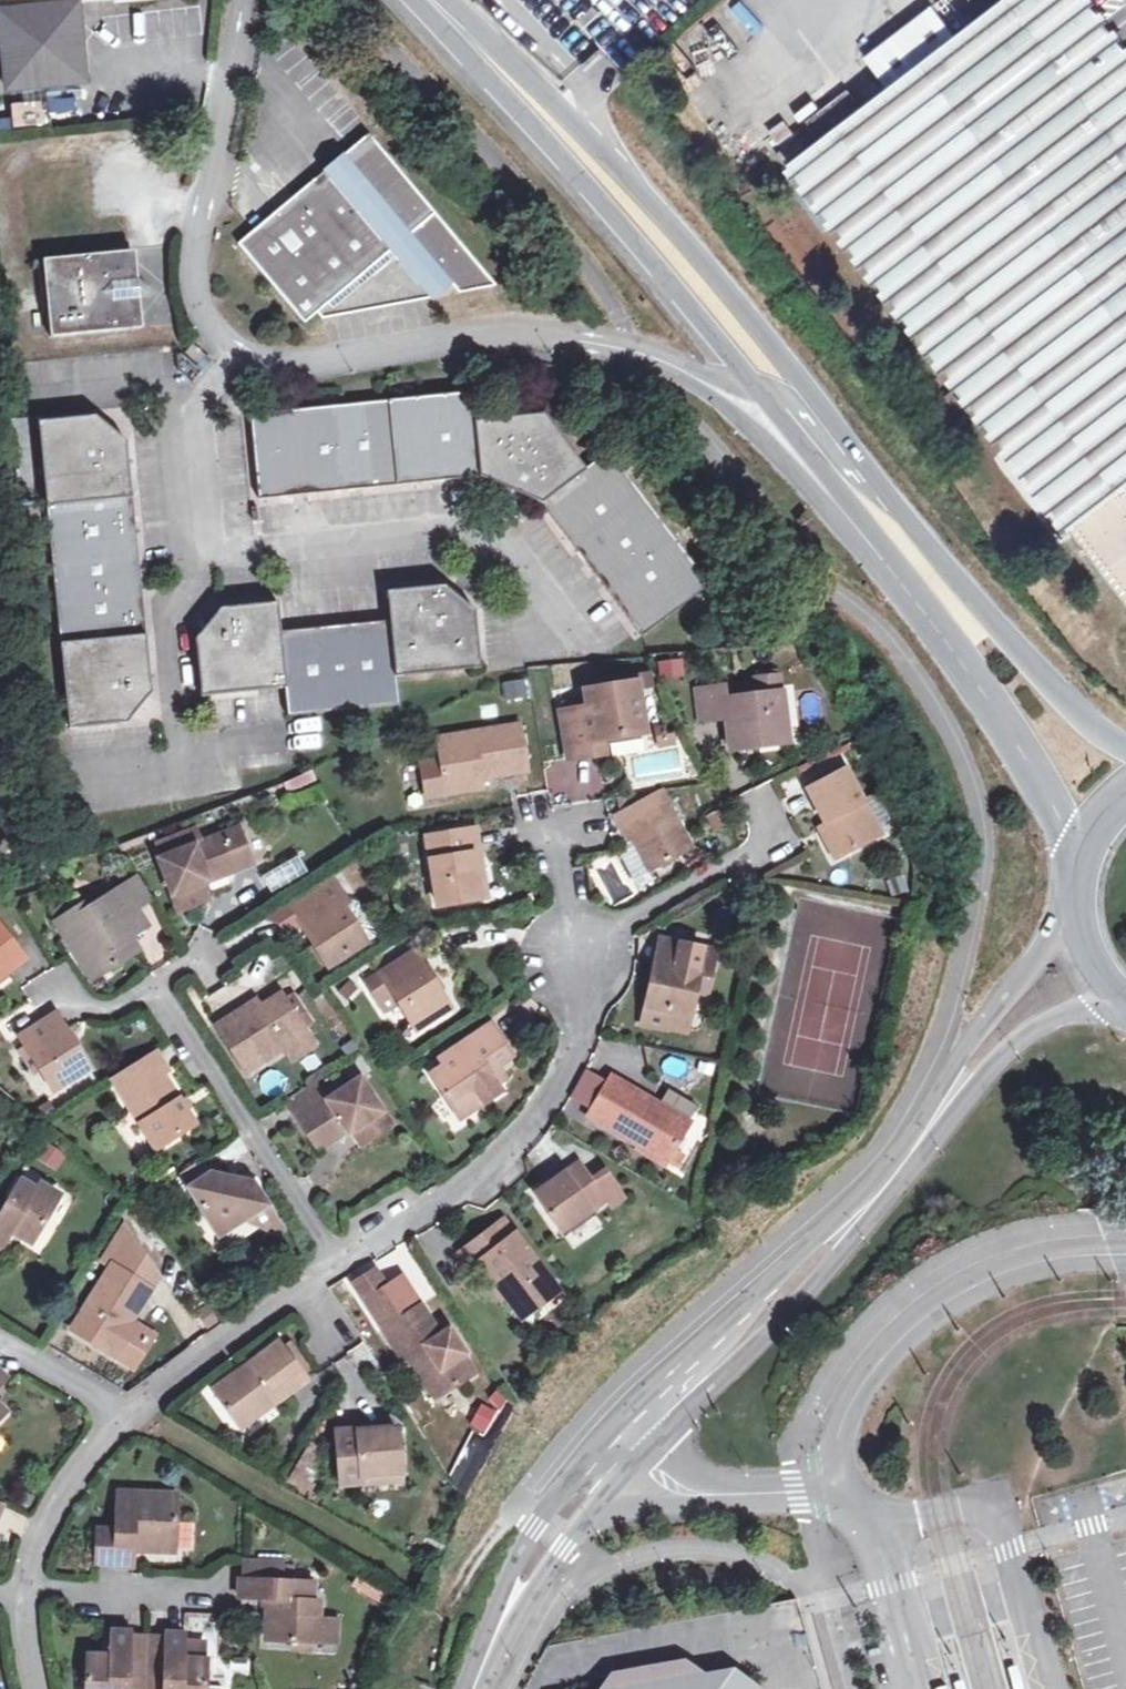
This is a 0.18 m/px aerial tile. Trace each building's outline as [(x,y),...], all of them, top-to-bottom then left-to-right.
[(6,57),(43,88),(74,85),(73,76),(82,75),(75,5),(74,0),(0,0),(0,13),(2,13),(6,57)] [(1079,0),(963,0),(976,17),(949,37),(926,7),(860,57),(883,87),(856,108),(842,89),(801,121),(814,139),(783,163),(887,302),(990,438),(1123,615),(1125,612),(1125,63),(1079,0)] [(7,92),(43,88),(6,57),(4,58),(7,92)] [(73,76),(74,85),(82,84),(82,75),(73,76)] [(327,182),(319,174),(257,232),(237,251),(304,323),(316,313),(322,319),(428,293),(426,288),(444,273),(456,287),(489,279),(361,135),(336,158),(344,166),(327,182)] [(336,158),(319,174),(327,182),(344,166),(336,158)] [(137,279),(135,262),(122,252),(43,259),(49,334),(129,328),(141,313),(139,293),(149,285),(137,279)] [(199,363),(205,354),(191,343),(185,351),(199,363)] [(538,501),(585,466),(544,414),(477,420),(473,392),(250,413),(258,496),(287,494),(352,488),(439,480),(484,476),(512,489),(538,501)] [(74,727),(129,722),(145,703),(157,688),(147,594),(140,526),(131,439),(118,428),(99,413),(41,419),(64,636),(74,727)] [(585,466),(538,501),(573,548),(612,599),(640,636),(709,585),(610,451),(585,466)] [(289,686),(293,713),(403,703),(401,675),(486,667),(478,606),(463,596),(448,584),(391,588),(394,618),(339,623),(286,629),(282,600),(224,605),(213,618),(199,634),(206,695),(289,686)] [(683,656),(657,657),(658,676),(684,674),(683,656)] [(632,677),(633,683),(635,693),(645,691),(643,676),(632,677)] [(758,677),(759,690),(781,689),(780,676),(758,677)] [(503,696),(525,695),(524,677),(502,678),(503,696)] [(784,689),(781,689),(759,690),(726,691),(726,682),(700,683),(702,713),(727,713),(730,737),(746,737),(769,735),(770,741),(790,739),(784,689)] [(635,693),(633,683),(589,689),(591,706),(562,711),(569,756),(603,751),(602,737),(642,731),(635,693)] [(441,742),(444,758),(449,784),(450,792),(489,785),(487,774),(530,767),(523,722),(455,733),(441,742)] [(663,728),(659,729),(661,742),(673,740),(671,732),(664,733),(663,728)] [(430,788),(449,784),(444,758),(426,762),(430,788)] [(546,761),(548,802),(601,798),(599,758),(546,761)] [(808,782),(828,821),(843,850),(881,831),(847,764),(808,782)] [(655,790),(624,809),(617,814),(626,828),(627,828),(636,841),(653,868),(691,847),(659,790),(655,790)] [(619,796),(624,809),(655,790),(619,796)] [(843,850),(828,821),(820,824),(835,854),(843,850)] [(477,855),(486,853),(482,828),(432,837),(443,904),(483,897),(477,855)] [(206,884),(214,881),(212,873),(253,859),(242,830),(200,846),(198,842),(204,840),(201,830),(162,845),(167,858),(165,859),(186,910),(212,900),(206,884)] [(636,841),(621,850),(638,877),(653,868),(636,841)] [(266,888),(304,869),(296,853),(258,872),(266,888)] [(494,896),(486,853),(477,855),(483,897),(494,896)] [(256,865),(253,859),(212,873),(214,881),(256,865)] [(77,913),(59,925),(94,981),(122,964),(114,950),(135,938),(151,927),(140,909),(155,900),(140,878),(102,902),(99,900),(77,913)] [(335,967),(372,942),(351,908),(355,904),(340,881),(296,907),(335,967)] [(55,918),(59,925),(77,913),(73,908),(55,918)] [(0,920),(0,984),(32,959),(2,919),(0,920)] [(114,950),(122,964),(143,951),(135,938),(114,950)] [(664,940),(659,963),(670,965),(675,943),(664,940)] [(670,965),(659,963),(649,1006),(677,1012),(693,1015),(703,973),(713,975),(718,951),(675,943),(670,965)] [(392,1014),(406,1006),(423,1032),(458,1010),(422,954),(374,986),(392,1014)] [(254,1013),(250,1006),(223,1024),(254,1072),(314,1032),(312,1028),(304,1017),(291,997),(287,992),(268,1004),(254,1013)] [(300,992),(291,997),(304,1017),(314,1012),(300,992)] [(264,997),(250,1006),(254,1013),(268,1004),(264,997)] [(321,1023),(314,1012),(304,1017),(312,1028),(321,1023)] [(693,1015),(677,1012),(674,1028),(689,1031),(693,1015)] [(24,1040),(30,1051),(43,1072),(55,1092),(92,1070),(62,1018),(24,1040)] [(498,1060),(503,1067),(518,1056),(498,1025),(457,1053),(462,1060),(450,1067),(439,1074),(462,1111),(485,1096),(490,1103),(507,1092),(502,1084),(489,1065),(498,1060)] [(43,1072),(30,1051),(23,1055),(35,1076),(43,1072)] [(446,1060),(450,1067),(462,1060),(457,1053),(446,1060)] [(162,1054),(118,1082),(161,1150),(200,1126),(167,1076),(173,1071),(162,1054)] [(509,1078),(503,1067),(498,1060),(489,1065),(502,1084),(509,1078)] [(694,1122),(673,1109),(616,1075),(592,1115),(670,1162),(694,1122)] [(342,1078),(327,1087),(336,1100),(351,1091),(342,1078)] [(295,1102),(324,1147),(355,1128),(359,1136),(366,1132),(374,1144),(399,1127),(368,1080),(351,1091),(336,1100),(330,1105),(318,1087),(295,1102)] [(323,1083),(318,1087),(330,1105),(336,1100),(327,1087),(323,1083)] [(53,1117),(66,1109),(58,1096),(44,1104),(53,1117)] [(466,1118),(490,1103),(485,1096),(462,1111),(466,1118)] [(681,1098),(673,1109),(694,1122),(701,1110),(681,1098)] [(328,1154),(359,1136),(355,1128),(324,1147),(328,1154)] [(43,1139),(32,1156),(55,1171),(66,1154),(43,1139)] [(569,1230),(617,1199),(621,1206),(636,1197),(619,1173),(606,1182),(591,1161),(545,1193),(569,1230)] [(243,1221),(269,1204),(271,1203),(257,1182),(213,1173),(191,1186),(223,1234),(243,1221)] [(13,1231),(32,1242),(61,1197),(40,1184),(36,1190),(21,1181),(0,1215),(0,1251),(13,1231)] [(279,1218),(269,1204),(243,1221),(262,1230),(279,1218)] [(513,1217),(505,1223),(516,1239),(524,1234),(513,1217)] [(285,1228),(279,1218),(262,1230),(275,1235),(285,1228)] [(516,1239),(505,1223),(466,1249),(476,1265),(485,1260),(519,1311),(557,1285),(524,1234),(516,1239)] [(110,1257),(122,1264),(136,1241),(127,1229),(110,1257)] [(132,1338),(137,1328),(165,1282),(136,1241),(122,1264),(81,1336),(143,1374),(161,1342),(143,1332),(137,1341),(132,1338)] [(412,1276),(405,1281),(423,1309),(430,1304),(412,1276)] [(408,1319),(394,1328),(414,1359),(417,1357),(424,1354),(430,1365),(425,1369),(445,1398),(481,1375),(469,1358),(475,1354),(458,1328),(449,1334),(430,1304),(423,1309),(405,1281),(389,1291),(408,1319)] [(563,1294),(557,1285),(519,1311),(524,1319),(563,1294)] [(375,1301),(394,1328),(408,1319),(389,1291),(375,1301)] [(143,1332),(137,1328),(132,1338),(137,1341),(143,1332)] [(226,1391),(248,1423),(287,1396),(291,1403),(319,1383),(293,1344),(226,1391)] [(424,1354),(417,1357),(425,1369),(430,1365),(424,1354)] [(253,1430),(291,1403),(287,1396),(248,1423),(253,1430)] [(347,1484),(370,1484),(370,1473),(408,1474),(408,1431),(370,1432),(369,1428),(348,1429),(347,1484)] [(370,1473),(370,1484),(408,1484),(408,1474),(370,1473)] [(119,1521),(117,1547),(117,1563),(136,1564),(138,1539),(142,1539),(142,1545),(154,1546),(154,1550),(179,1552),(181,1494),(120,1492),(119,1521)] [(100,1545),(117,1547),(119,1521),(118,1520),(102,1519),(100,1545)] [(117,1547),(100,1545),(99,1561),(117,1563),(117,1547)] [(328,1642),(329,1618),(321,1618),(323,1601),(315,1600),(316,1582),(242,1577),(241,1597),(271,1598),(270,1638),(328,1642)] [(346,1620),(329,1618),(328,1642),(345,1643),(346,1620)] [(135,1633),(135,1630),(117,1629),(116,1654),(94,1653),(92,1688),(133,1688),(135,1633)] [(151,1635),(148,1688),(210,1688),(213,1658),(209,1657),(188,1656),(189,1638),(189,1631),(171,1631),(171,1635),(151,1635)] [(151,1635),(135,1633),(133,1688),(148,1688),(151,1635)] [(188,1656),(209,1657),(209,1640),(189,1638),(188,1656)] [(762,1687),(729,1664),(591,1688),(762,1688),(762,1687)] [(1004,1670),(1009,1688),(1019,1688),(1013,1667),(1004,1670)] [(950,1682),(952,1688),(963,1688),(960,1679),(950,1682)]
